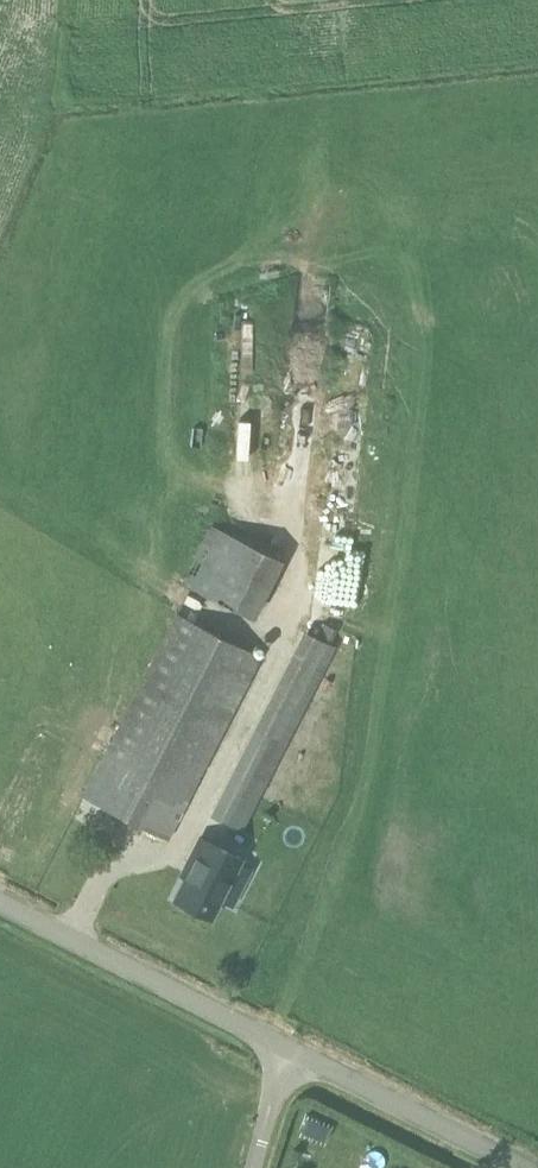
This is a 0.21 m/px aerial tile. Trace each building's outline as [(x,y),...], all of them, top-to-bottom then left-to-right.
[(256,614),(282,559),(215,528),(189,583),(256,614)] [(167,837),(259,656),(176,613),(84,793),(167,837)] [(243,826),(334,647),(306,632),(215,812),(243,826)] [(211,917),(240,859),(200,839),(183,873),(187,875),(174,898),(211,917)]
